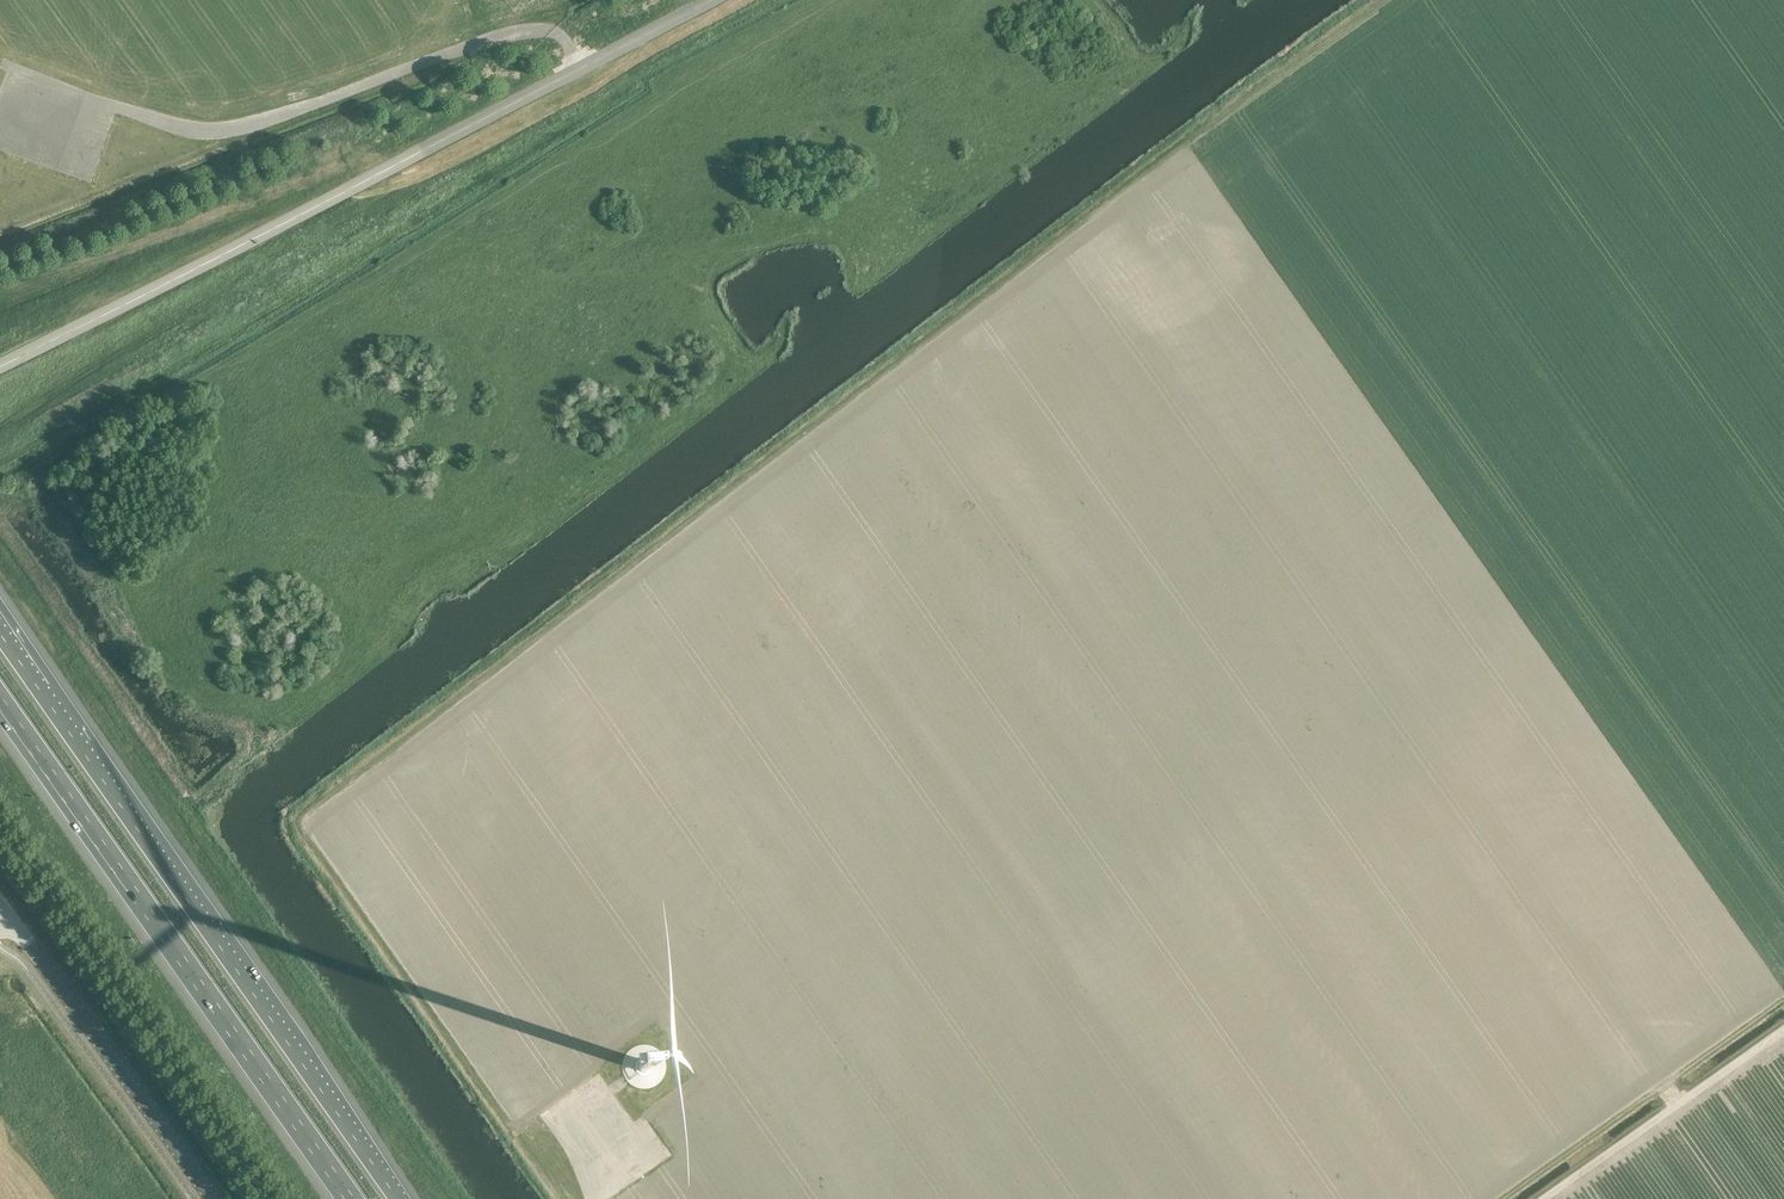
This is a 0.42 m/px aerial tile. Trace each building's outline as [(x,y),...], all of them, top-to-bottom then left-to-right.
[(639,1066),(639,1067),(639,1068),(639,1069),(640,1070),(640,1071),(641,1071),(642,1072),(643,1072),(644,1072),(645,1072),(646,1072),(647,1072),(648,1071),(648,1070),(649,1070),(649,1069),(650,1068),(650,1067),(649,1066),(649,1065),(649,1064),(648,1063),(647,1062),(646,1062),(645,1061),(644,1061),(643,1062),(642,1062),(641,1063),(640,1063),(640,1064),(639,1065),(639,1066)]
